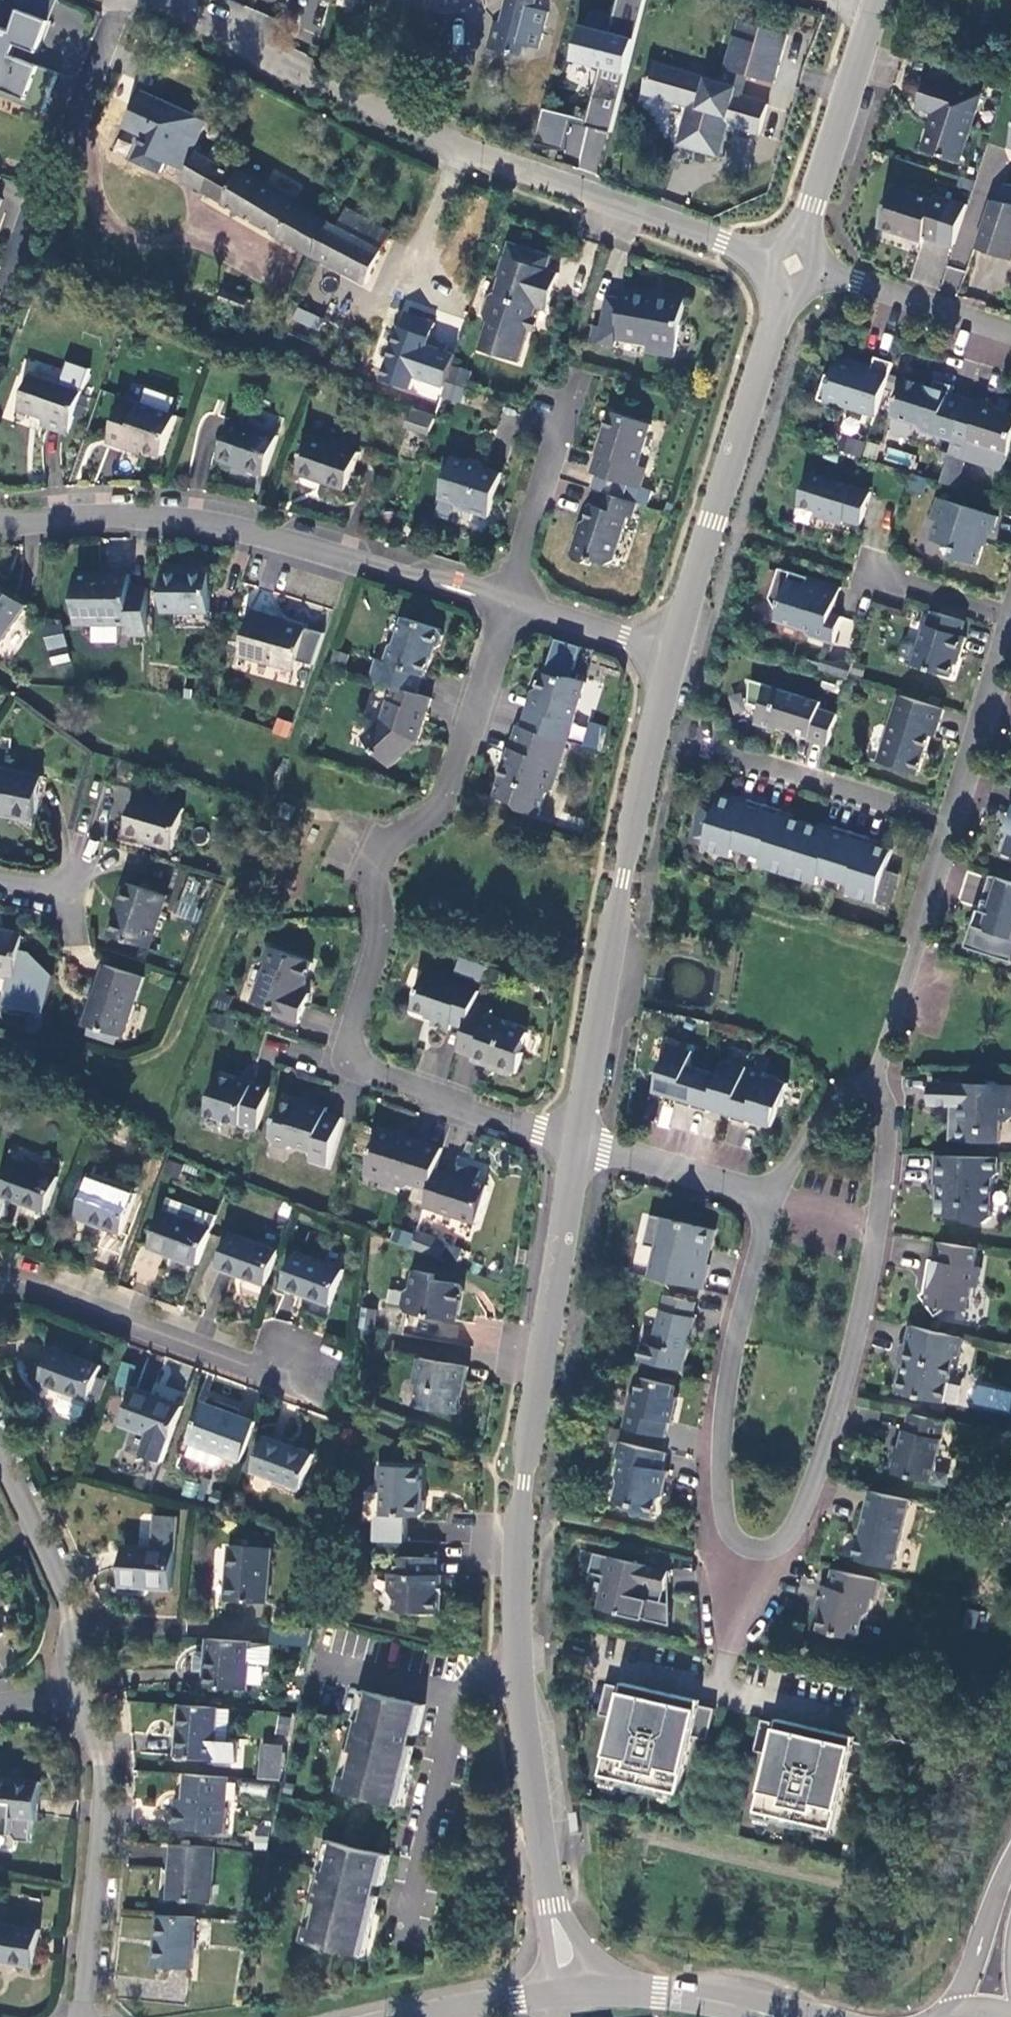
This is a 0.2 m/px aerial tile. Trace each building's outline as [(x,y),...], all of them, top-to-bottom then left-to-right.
[(13,32),(0,28),(0,87),(30,96),(26,107),(47,113),(60,68),(14,54),(18,41),(45,50),(61,0),(23,0),(13,32)] [(536,0),(514,0),(508,25),(500,23),(494,48),(521,55),(525,43),(534,8),(536,0)] [(550,12),(534,8),(525,43),(540,47),(550,12)] [(785,34),(738,20),(724,68),(772,81),(785,34)] [(584,119),(540,108),(532,143),(580,155),(577,168),(601,174),(633,38),(574,25),(561,81),(591,88),(584,119)] [(734,87),(649,62),(640,91),(688,105),(676,143),(714,154),(723,123),(756,133),(765,104),(732,95),(734,87)] [(507,75),(502,71),(496,73),(494,79),(497,84),(503,85),(508,81),(507,75)] [(981,98),(928,83),(921,111),(939,116),(943,124),(934,154),(963,162),(981,98)] [(198,139),(155,117),(132,161),(158,175),(164,164),(181,173),(198,139)] [(186,183),(311,252),(327,222),(241,172),(244,166),(239,163),(233,163),(227,165),(225,170),(200,157),(186,183)] [(894,190),(882,230),(923,243),(924,240),(955,249),(968,206),(937,196),(935,202),(894,190)] [(1004,207),(994,206),(977,250),(1010,262),(1010,208),(1004,207)] [(348,209),(338,228),(327,222),(311,252),(367,282),(383,252),(382,251),(360,239),(370,221),(348,209)] [(392,233),(370,221),(360,239),(382,251),(392,233)] [(508,240),(503,254),(545,267),(549,253),(508,240)] [(545,267),(503,254),(497,273),(499,274),(494,292),(490,293),(484,315),(487,320),(478,348),(515,360),(525,328),(528,319),(533,306),(544,309),(556,271),(545,267)] [(608,284),(600,325),(616,329),(624,288),(608,284)] [(684,300),(624,288),(616,329),(600,325),(594,324),(590,341),(596,342),(614,346),(615,341),(646,347),(645,353),(672,359),(684,300)] [(294,308),(291,322),(317,329),(321,315),(294,308)] [(383,379),(409,388),(410,388),(432,324),(405,314),(383,379)] [(536,321),(528,319),(525,328),(533,331),(536,321)] [(893,364),(875,359),(871,373),(858,369),(859,365),(838,359),(832,378),(826,377),(818,402),(839,408),(840,406),(876,417),(893,364)] [(453,364),(439,397),(457,405),(471,372),(453,364)] [(77,390),(27,374),(16,409),(40,416),(37,424),(64,432),(77,390)] [(954,441),(967,399),(948,394),(950,386),(934,382),(932,388),(903,380),(892,417),(917,425),(921,432),(954,441)] [(174,415),(120,398),(106,441),(124,447),(127,441),(141,446),(162,452),(174,415)] [(401,416),(428,426),(434,407),(405,399),(401,416)] [(1010,444),(1010,413),(1008,412),(1010,403),(1000,399),(998,406),(982,402),(981,404),(967,399),(954,441),(949,456),(1002,472),(1010,444)] [(610,415),(591,474),(634,487),(640,468),(633,466),(645,426),(610,415)] [(859,458),(864,441),(855,438),(860,420),(845,416),(835,452),(859,458)] [(274,434),(228,420),(215,462),(261,475),(274,434)] [(353,452),(305,437),(293,474),(341,489),(353,452)] [(139,452),(141,446),(127,441),(124,447),(139,452)] [(887,447),(883,460),(909,467),(912,454),(887,447)] [(503,471),(453,455),(441,493),(456,498),(459,503),(472,507),(471,510),(489,516),(503,471)] [(870,494),(809,474),(798,506),(824,514),(822,519),(842,525),(843,520),(860,526),(870,494)] [(628,520),(632,503),(599,493),(594,508),(589,506),(581,534),(573,541),(569,554),(573,560),(586,563),(590,561),(604,566),(610,561),(624,519),(628,520)] [(997,517),(937,499),(931,520),(937,522),(932,541),(955,549),(953,558),(976,566),(987,532),(992,534),(997,517)] [(808,636),(833,644),(841,618),(829,614),(831,608),(834,609),(840,589),(779,570),(770,600),(778,615),(775,622),(805,631),(808,636)] [(210,573),(164,573),(164,612),(210,612),(210,573)] [(130,634),(148,634),(148,589),(132,590),(132,581),(101,581),(101,575),(77,576),(78,624),(130,624),(130,634)] [(0,587),(0,647),(1,648),(30,608),(0,587)] [(239,653),(294,669),(305,628),(270,618),(271,615),(252,609),(239,653)] [(924,626),(912,666),(950,678),(957,655),(959,656),(965,638),(960,637),(965,623),(931,612),(927,626),(924,626)] [(379,658),(372,677),(396,685),(418,692),(424,673),(426,673),(434,648),(440,644),(444,633),(440,626),(407,616),(399,641),(393,645),(388,661),(379,658)] [(43,635),(45,651),(65,647),(63,632),(43,635)] [(823,661),(820,670),(848,679),(853,665),(843,662),(834,664),(823,661)] [(536,689),(525,724),(567,737),(586,678),(570,673),(566,676),(547,670),(540,691),(536,689)] [(822,704),(750,681),(750,705),(762,709),(757,725),(780,732),(781,727),(794,731),(794,733),(810,738),(809,741),(828,747),(838,716),(820,710),(822,704)] [(418,741),(432,696),(418,692),(396,685),(386,719),(364,738),(390,768),(411,750),(414,740),(418,741)] [(898,696),(877,763),(918,775),(930,736),(935,738),(943,710),(898,696)] [(288,738),(293,722),(276,717),(271,733),(288,738)] [(551,789),(567,737),(525,724),(520,723),(507,765),(509,766),(506,773),(502,776),(496,793),(518,799),(521,808),(537,813),(544,794),(551,789)] [(0,768),(0,812),(1,812),(2,809),(33,814),(41,775),(0,768)] [(184,804),(137,791),(127,828),(154,835),(153,839),(173,844),(184,804)] [(747,806),(720,797),(704,850),(731,859),(734,850),(765,859),(762,868),(817,885),(820,877),(851,886),(848,895),(876,904),(892,851),(865,843),(867,838),(834,828),(833,833),(779,816),(781,811),(748,801),(747,806)] [(296,814),(283,810),(278,825),(292,829),(296,814)] [(1010,835),(1004,838),(999,852),(1003,858),(1010,860),(1010,832),(1010,835)] [(971,904),(980,874),(967,870),(958,900),(971,904)] [(167,889),(127,876),(110,929),(151,941),(167,889)] [(177,918),(199,920),(203,878),(181,876),(177,918)] [(991,876),(982,903),(991,906),(984,927),(976,924),(969,946),(1010,960),(1010,882),(991,876)] [(20,973),(27,931),(6,927),(5,931),(0,930),(0,969),(20,973)] [(311,965),(269,951),(265,962),(267,970),(255,1004),(275,1011),(273,1017),(298,1026),(308,997),(301,994),(311,965)] [(143,970),(106,959),(87,1018),(125,1029),(143,970)] [(451,1022),(465,1026),(474,1002),(479,989),(426,970),(414,1005),(435,1013),(432,1021),(450,1027),(451,1022)] [(493,1009),(474,1002),(465,1026),(458,1047),(477,1054),(475,1058),(495,1065),(498,1069),(511,1073),(517,1069),(523,1053),(521,1052),(527,1033),(507,1026),(504,1021),(491,1016),(493,1009)] [(274,1063),(282,1044),(267,1037),(259,1056),(274,1063)] [(693,1051),(670,1043),(655,1091),(678,1098),(676,1103),(709,1112),(710,1108),(733,1114),(731,1119),(748,1124),(749,1119),(772,1126),(778,1105),(781,1106),(788,1083),(761,1075),(758,1086),(743,1082),(747,1067),(724,1060),(719,1074),(689,1065),(693,1051)] [(204,1111),(255,1128),(268,1086),(249,1080),(247,1086),(216,1076),(204,1111)] [(929,1087),(928,1109),(960,1110),(960,1120),(950,1120),(949,1145),(1000,1147),(1001,1125),(1007,1126),(1010,1122),(1010,1090),(929,1087)] [(324,1165),(341,1115),(325,1110),(326,1106),(298,1096),(297,1100),(280,1095),(267,1135),(274,1144),(284,1147),(293,1144),(310,1149),(307,1159),(324,1165)] [(725,1146),(748,1148),(750,1128),(727,1126),(725,1146)] [(410,1186),(427,1191),(433,1172),(439,1151),(376,1131),(363,1171),(387,1178),(389,1187),(403,1191),(407,1189),(410,1186)] [(997,1163),(935,1161),(934,1190),(942,1190),(942,1201),(937,1201),(936,1222),(964,1223),(969,1228),(984,1229),(990,1223),(992,1184),(997,1179),(997,1163)] [(9,1163),(0,1188),(0,1200),(44,1215),(57,1180),(9,1163)] [(462,1181),(433,1172),(427,1191),(421,1209),(473,1225),(485,1188),(474,1185),(477,1173),(469,1170),(467,1175),(464,1174),(462,1181)] [(119,1236),(132,1201),(87,1185),(74,1220),(119,1236)] [(149,1247),(197,1265),(214,1217),(167,1200),(149,1247)] [(655,1253),(649,1282),(702,1294),(708,1270),(702,1268),(705,1254),(710,1255),(714,1235),(650,1220),(643,1250),(655,1253)] [(413,1231),(408,1248),(434,1256),(439,1239),(413,1231)] [(217,1269),(265,1286),(277,1252),(229,1235),(217,1269)] [(977,1253),(935,1247),(932,1265),(928,1264),(925,1283),(930,1284),(929,1293),(919,1300),(935,1321),(947,1313),(967,1316),(971,1291),(977,1292),(980,1272),(974,1271),(977,1253)] [(342,1269),(294,1252),(282,1286),(329,1303),(342,1269)] [(457,1317),(463,1280),(459,1275),(451,1274),(437,1272),(438,1266),(417,1263),(413,1283),(408,1287),(405,1302),(413,1310),(457,1317)] [(660,1315),(651,1353),(686,1361),(694,1323),(691,1322),(695,1307),(666,1301),(662,1315),(660,1315)] [(373,1330),(376,1310),(361,1308),(358,1328),(373,1330)] [(963,1342),(910,1330),(906,1346),(900,1350),(897,1361),(902,1368),(905,1369),(904,1376),(900,1375),(895,1395),(943,1406),(954,1359),(959,1360),(963,1342)] [(100,1368),(51,1350),(39,1385),(87,1403),(100,1368)] [(418,1356),(417,1363),(433,1365),(434,1359),(418,1356)] [(433,1365),(417,1363),(414,1384),(418,1384),(415,1404),(456,1410),(460,1383),(464,1382),(467,1363),(434,1359),(433,1365)] [(126,1391),(133,1365),(121,1361),(113,1387),(126,1391)] [(623,1432),(665,1442),(668,1426),(672,1427),(675,1410),(670,1409),(674,1390),(640,1382),(636,1399),(631,1397),(623,1432)] [(122,1426),(169,1443),(181,1408),(134,1390),(122,1426)] [(188,1442),(239,1461),(253,1424),(202,1405),(188,1442)] [(945,1424),(909,1416),(905,1434),(903,1433),(898,1456),(891,1455),(886,1475),(931,1485),(936,1465),(933,1461),(937,1458),(945,1424)] [(312,1454),(264,1436),(252,1471),(299,1488),(312,1454)] [(638,1518),(653,1522),(658,1503),(666,1497),(664,1494),(668,1475),(662,1474),(666,1457),(617,1445),(615,1457),(619,1464),(615,1479),(618,1484),(614,1501),(618,1508),(634,1511),(638,1518)] [(417,1464),(375,1464),(375,1488),(380,1488),(379,1514),(414,1515),(420,1509),(421,1493),(416,1490),(417,1464)] [(870,1494),(854,1562),(894,1571),(910,1503),(870,1494)] [(171,1589),(175,1520),(155,1519),(153,1551),(122,1549),(120,1586),(171,1589)] [(269,1549),(230,1547),(226,1600),(266,1603),(269,1549)] [(432,1556),(395,1556),(395,1569),(390,1569),(390,1591),(394,1595),(398,1595),(399,1607),(409,1611),(439,1610),(439,1590),(437,1588),(437,1573),(432,1573),(432,1556)] [(669,1575),(603,1560),(599,1579),(606,1581),(599,1613),(640,1622),(647,1591),(664,1595),(669,1575)] [(880,1583),(832,1572),(828,1590),(822,1588),(817,1608),(824,1609),(818,1633),(853,1641),(858,1638),(863,1619),(868,1616),(871,1601),(875,1602),(880,1583)] [(249,1669),(250,1644),(207,1641),(205,1689),(247,1692),(249,1669)] [(276,1670),(277,1646),(250,1644),(249,1669),(276,1670)] [(615,1723),(602,1779),(679,1797),(692,1741),(708,1744),(715,1713),(607,1688),(599,1719),(615,1723)] [(422,1710),(359,1695),(352,1722),(358,1724),(352,1752),(345,1751),(339,1779),(343,1780),(340,1793),(398,1807),(402,1789),(398,1788),(410,1737),(415,1738),(422,1710)] [(216,1744),(218,1709),(181,1706),(178,1758),(213,1760),(213,1765),(236,1766),(237,1745),(229,1744),(216,1744)] [(229,1744),(231,1710),(218,1709),(216,1744),(229,1744)] [(770,1759),(757,1815),(834,1833),(847,1777),(862,1780),(870,1749),(762,1724),(754,1755),(770,1759)] [(264,1744),(259,1778),(282,1782),(287,1747),(264,1744)] [(226,1834),(230,1779),(185,1776),(184,1802),(176,1801),(174,1830),(226,1834)] [(0,1777),(0,1833),(13,1834),(17,1840),(31,1841),(33,1817),(37,1818),(40,1781),(0,1777)] [(388,1857),(324,1842),(317,1873),(322,1875),(315,1904),(310,1903),(304,1929),(308,1930),(304,1944),(364,1959),(368,1942),(362,1941),(376,1884),(381,1886),(388,1857)] [(211,1904),(215,1849),(174,1845),(170,1901),(211,1904)] [(193,1970),(197,1919),(160,1916),(157,1967),(193,1970)] [(0,1922),(0,1960),(33,1965),(39,1929),(0,1922)]
